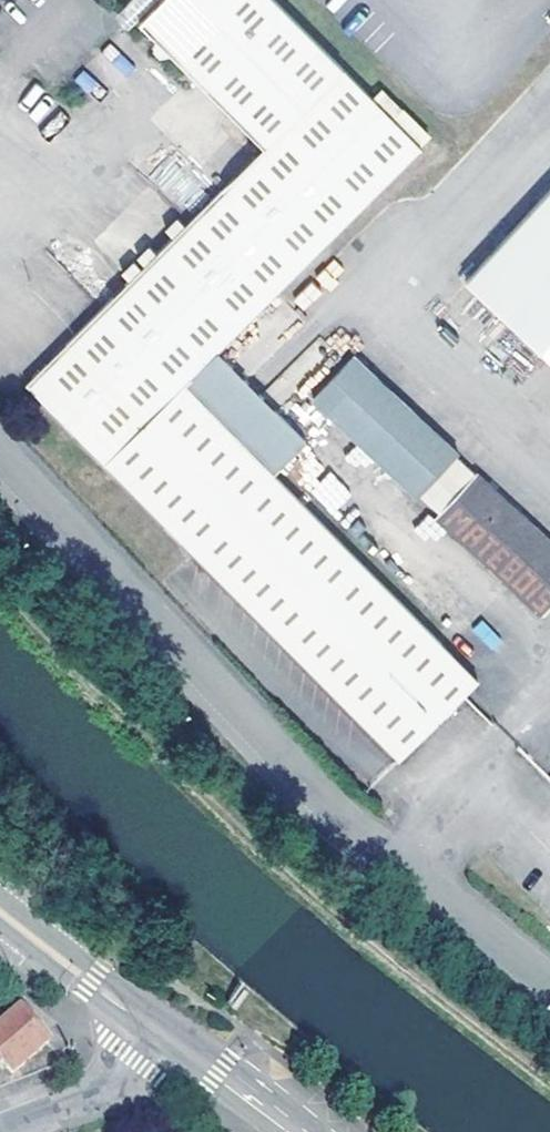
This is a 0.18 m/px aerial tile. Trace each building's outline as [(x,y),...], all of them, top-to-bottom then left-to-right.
[(218,352),(421,146),(393,118),(279,0),(130,0),(120,10),(136,24),(139,21),(154,36),(152,39),(151,42),(152,47),(154,50),(158,53),(162,54),(166,53),(169,52),(262,147),(129,282),(26,386),(128,490),(225,590),(393,761),(463,693),(475,681),(209,410),(185,386),(218,352)] [(429,139),(402,110),(393,118),(421,146),(429,139)] [(455,286),(549,376),(549,185),(455,286)] [(549,602),(549,552),(342,362),(306,403),(535,619),(549,602)] [(0,387),(0,410),(2,412),(13,403),(0,387)] [(331,472),(310,491),(332,515),(352,496),(331,472)] [(482,619),(472,629),(492,651),(503,641),(482,619)] [(0,1027),(0,1059),(13,1072),(48,1041),(20,1009),(0,1027)]
